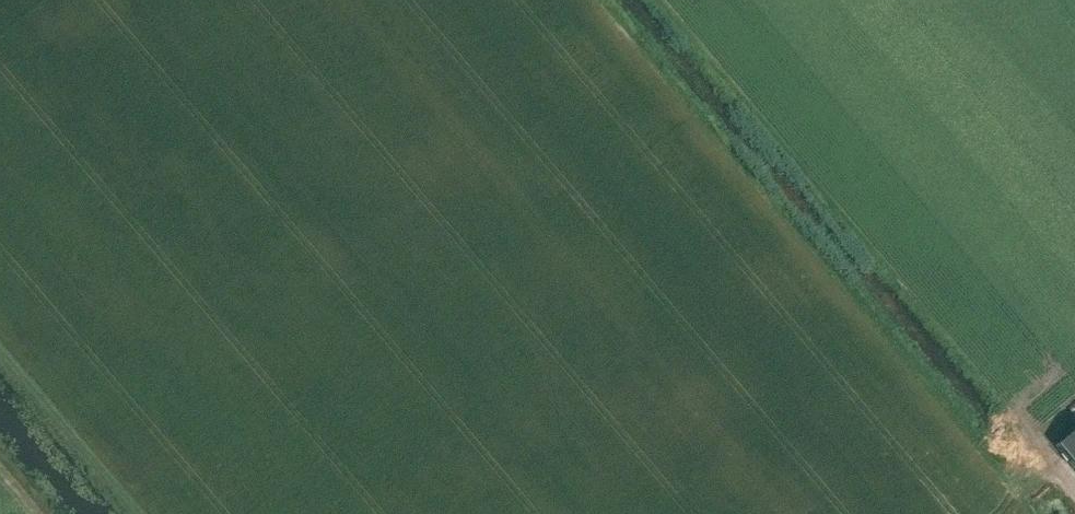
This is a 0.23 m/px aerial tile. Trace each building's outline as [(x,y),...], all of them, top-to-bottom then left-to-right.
[(1074,460),(1074,431),(1061,443),(1074,460)]
